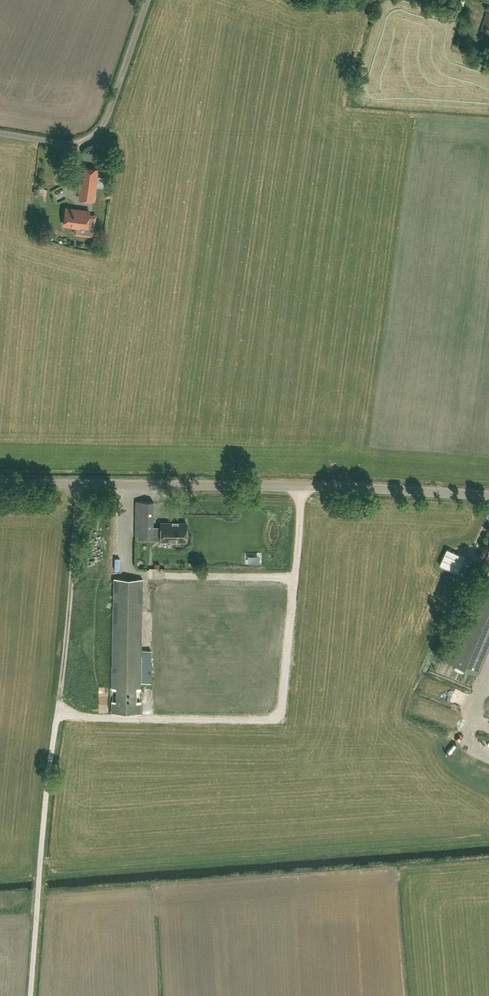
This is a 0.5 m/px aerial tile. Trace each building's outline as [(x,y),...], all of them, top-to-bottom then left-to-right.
[(488,35),(488,13),(486,12),(480,32),(488,35)] [(83,167),(79,198),(93,200),(97,169),(83,167)] [(75,209),(66,208),(63,224),(67,224),(68,226),(72,226),(73,225),(87,227),(89,211),(79,210),(79,211),(75,210),(75,209)] [(161,528),(153,528),(153,501),(136,501),(136,534),(153,535),(153,534),(161,534),(161,540),(186,541),(186,523),(161,522),(161,528)] [(470,559),(447,548),(439,565),(463,576),(470,559)] [(486,576),(464,629),(459,627),(445,659),(478,673),(488,646),(488,551),(487,555),(482,566),(485,567),(482,574),(486,576)] [(114,578),(112,712),(141,713),(141,682),(142,650),(143,578),(114,578)] [(171,609),(171,601),(155,601),(155,609),(171,609)]
